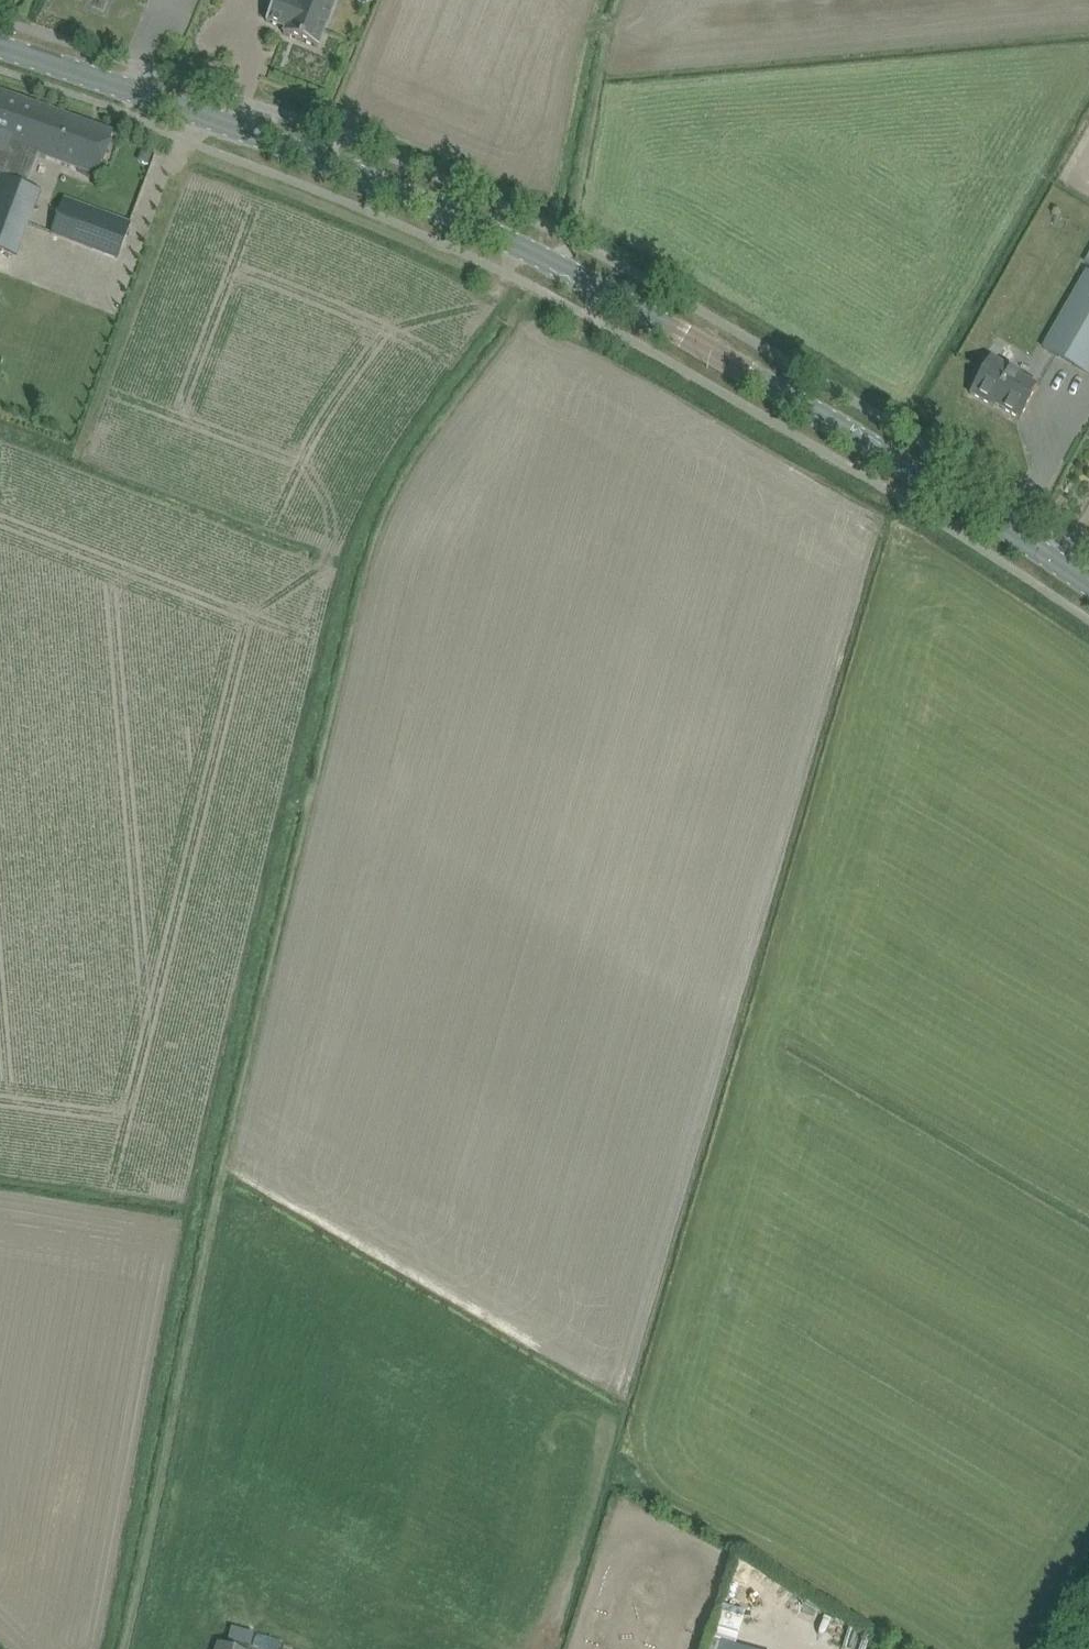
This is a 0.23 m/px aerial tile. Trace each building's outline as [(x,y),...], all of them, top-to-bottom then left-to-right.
[(336,0),(296,0),(296,1),(292,0),(274,0),(266,21),(285,28),(283,34),(318,47),(336,0)] [(7,152),(11,142),(99,174),(113,134),(0,93),(0,149),(7,152)] [(142,150),(140,153),(142,162),(148,164),(152,154),(142,150)] [(0,180),(0,251),(15,256),(39,190),(2,176),(0,180)] [(51,233),(117,257),(129,224),(63,199),(51,233)] [(1088,272),(1044,348),(1088,374),(1088,273),(1088,272)] [(1039,386),(989,358),(969,393),(993,406),(995,404),(1020,419),(1039,386)]
